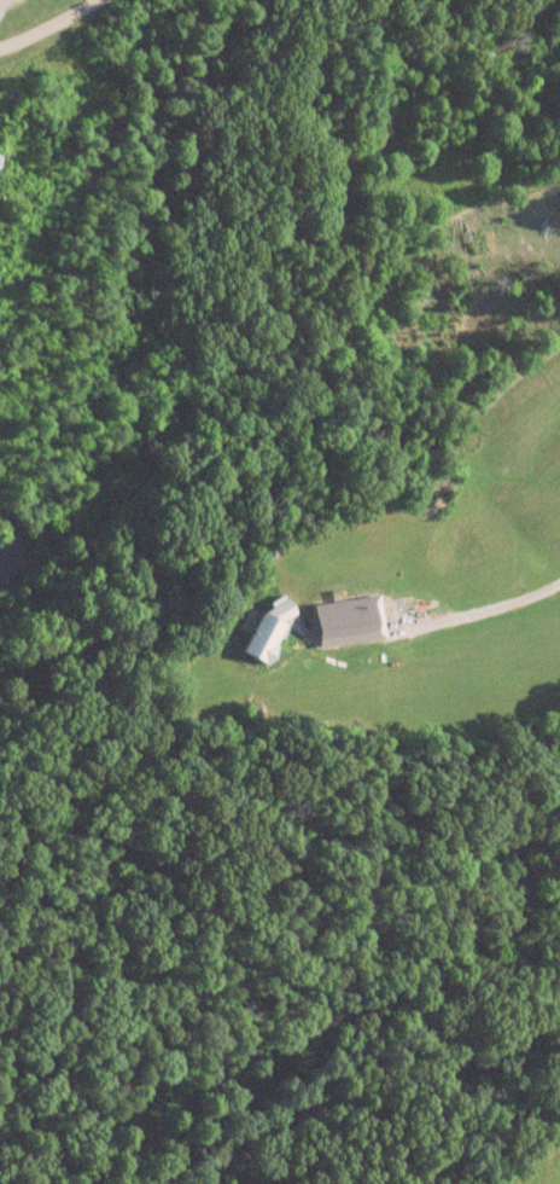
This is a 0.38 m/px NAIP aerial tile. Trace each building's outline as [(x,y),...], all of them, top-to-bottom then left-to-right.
[(247,655),(273,665),(297,604),(270,594),(247,655)]
